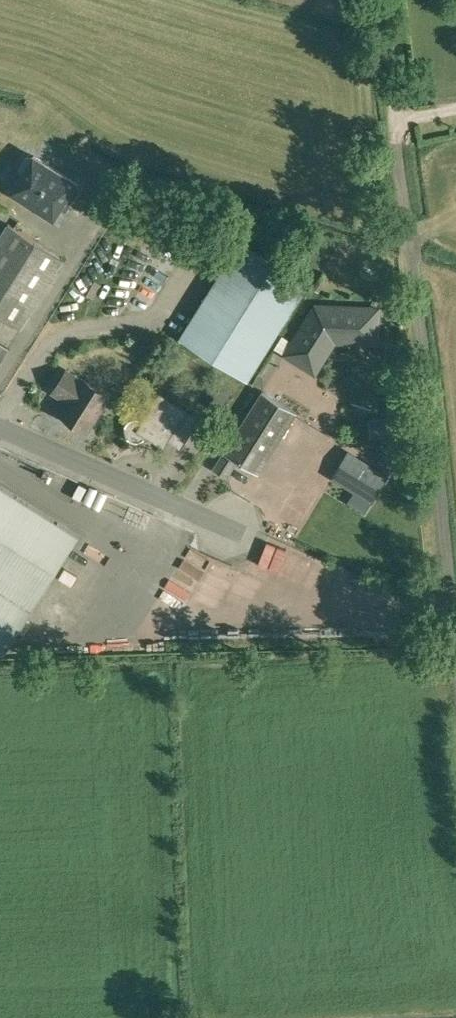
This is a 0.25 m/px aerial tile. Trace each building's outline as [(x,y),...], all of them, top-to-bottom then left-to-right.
[(65,213),(81,188),(76,185),(79,180),(33,151),(30,156),(25,156),(18,167),(19,171),(20,172),(8,193),(53,221),(60,210),(65,213)] [(65,258),(8,222),(0,234),(0,314),(22,328),(65,258)] [(247,381),(308,284),(240,241),(179,338),(247,381)] [(317,280),(312,287),(318,291),(323,284),(317,280)] [(379,344),(380,310),(317,307),(287,355),(316,373),(336,342),(379,344)] [(9,347),(0,342),(0,362),(9,347)] [(82,379),(66,369),(52,390),(68,400),(60,413),(85,430),(108,394),(83,377),(82,379)] [(218,413),(232,391),(221,384),(207,406),(218,413)] [(259,474),(297,412),(262,391),(224,452),(223,451),(212,468),(227,478),(238,461),(259,474)] [(124,427),(124,429),(124,431),(124,433),(125,435),(126,436),(128,438),(129,439),(131,440),(132,441),(134,441),(136,441),(138,441),(140,441),(142,440),(143,439),(144,439),(145,436),(163,447),(167,440),(180,448),(200,417),(159,392),(142,419),(140,418),(138,418),(136,417),(134,417),(133,418),(131,418),(129,419),(128,421),(126,422),(125,424),(125,425),(124,427)] [(354,491),(371,501),(387,474),(348,450),(331,477),(354,491)] [(383,451),(377,462),(390,470),(397,460),(383,451)] [(90,502),(97,486),(77,478),(71,495),(90,502)] [(6,651),(79,534),(0,484),(0,651),(6,651)] [(284,545),(278,569),(309,577),(315,553),(284,545)] [(195,602),(218,560),(199,549),(176,592),(195,602)] [(95,570),(100,581),(122,572),(118,561),(95,570)] [(214,591),(261,611),(270,589),(223,569),(214,591)] [(103,599),(127,589),(122,575),(97,585),(103,599)] [(83,593),(61,598),(63,610),(86,605),(83,593)]
